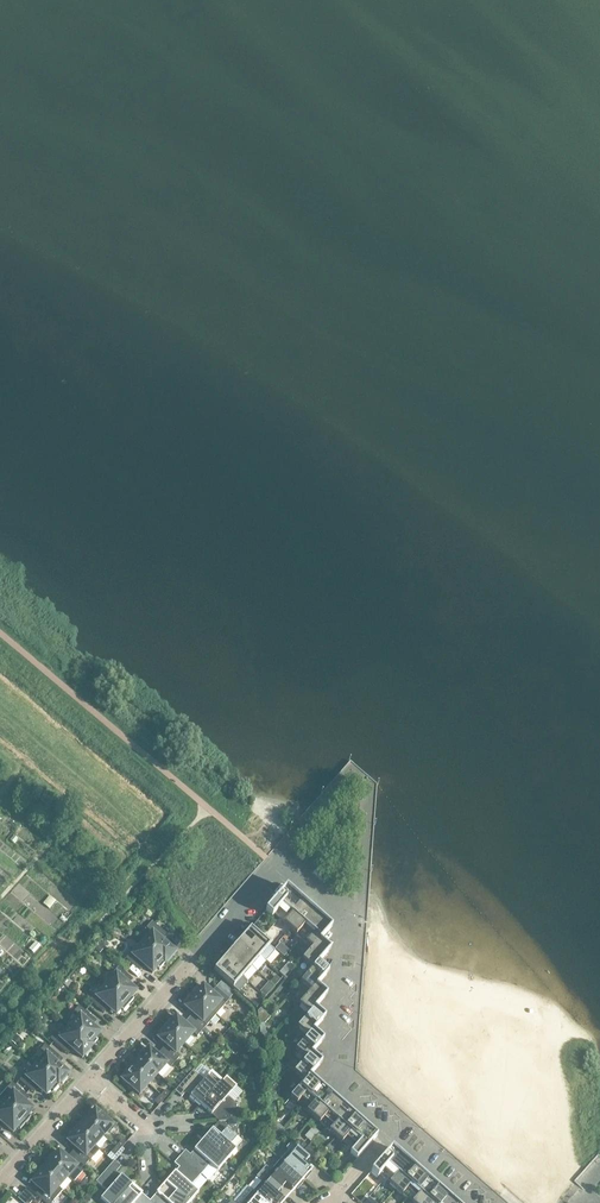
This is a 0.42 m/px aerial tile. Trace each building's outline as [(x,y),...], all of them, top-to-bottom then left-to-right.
[(282,905),(287,910),(297,898),(286,888),(265,912),(271,917),(282,905)] [(292,914),(283,924),(290,929),(308,908),(297,898),(287,910),(292,914)] [(51,916),(57,908),(50,903),(44,911),(51,916)] [(290,929),(301,939),(320,918),(308,908),(290,929)] [(330,930),(331,928),(320,918),(301,939),(312,949),(317,943),(318,944),(320,941),(330,930)] [(165,963),(167,961),(168,961),(169,960),(170,960),(171,959),(171,958),(172,957),(172,956),(172,955),(175,952),(172,949),(172,948),(171,947),(170,946),(169,945),(168,944),(167,944),(166,944),(162,941),(167,935),(152,921),(146,928),(152,932),(142,943),(165,963)] [(250,929),(246,933),(241,939),(260,956),(266,961),(275,950),(250,929)] [(258,934),(262,938),(266,933),(262,929),(258,934)] [(232,950),(251,966),(260,956),(241,939),(232,950)] [(318,964),(330,950),(320,941),(318,944),(317,943),(312,949),(302,960),(312,969),(313,969),(316,966),(318,964)] [(142,943),(132,955),(130,953),(125,959),(136,968),(141,963),(152,973),(157,968),(159,970),(165,963),(142,943)] [(280,943),(275,949),(284,957),(289,951),(280,943)] [(99,944),(94,949),(99,953),(104,948),(99,944)] [(223,960),(242,977),(251,966),(232,950),(223,960)] [(218,966),(214,970),(238,992),(243,996),(245,994),(240,990),(247,981),(242,977),(225,962),(220,968),(218,966)] [(295,968),(289,963),(280,973),(286,978),(295,968)] [(316,986),(328,973),(318,964),(316,966),(313,969),(312,969),(296,988),(306,997),(314,988),(314,989),(316,986)] [(128,1005),(134,999),(131,997),(136,991),(125,981),(129,976),(118,967),(113,972),(115,974),(106,985),(128,1005)] [(280,979),(276,975),(270,982),(274,985),(280,979)] [(105,1005),(116,1015),(121,1009),(123,1011),(128,1005),(106,985),(96,996),(94,995),(89,1000),(100,1010),(105,1005)] [(199,991),(197,989),(192,994),(216,1015),(229,999),(218,990),(214,995),(203,986),(199,991)] [(313,1011),(315,1009),(326,995),(316,986),(314,989),(314,988),(306,997),(299,1005),(309,1014),(312,1011),(313,1011)] [(185,1007),(195,1016),(191,1021),(202,1031),(216,1015),(192,994),(187,1000),(189,1002),(185,1007)] [(79,1015),(69,1027),(92,1047),(97,1040),(95,1038),(100,1033),(89,1023),(93,1018),(79,1005),(74,1011),(79,1015)] [(265,1024),(270,1017),(260,1009),(258,1011),(259,1024),(265,1024)] [(313,1032),(325,1018),(315,1009),(313,1011),(312,1011),(309,1014),(297,1028),(307,1037),(308,1037),(311,1033),(311,1034),(313,1032)] [(172,1022),(169,1020),(164,1025),(185,1043),(193,1033),(197,1036),(202,1031),(191,1021),(187,1026),(176,1017),(172,1022)] [(158,1038),(168,1047),(164,1052),(175,1062),(180,1056),(176,1053),(185,1043),(164,1025),(159,1031),(162,1033),(158,1038)] [(90,1049),(92,1047),(69,1027),(60,1038),(54,1033),(49,1039),(64,1051),(68,1046),(82,1058),(85,1055),(86,1057),(91,1051),(90,1049)] [(231,1031),(225,1038),(231,1044),(238,1037),(231,1031)] [(309,1056),(311,1054),(323,1041),(313,1032),(311,1034),(311,1033),(308,1037),(307,1037),(295,1050),(306,1059),(309,1056)] [(11,1041),(17,1046),(22,1040),(16,1035),(11,1041)] [(45,1054),(36,1065),(58,1085),(61,1082),(62,1084),(67,1078),(66,1077),(69,1074),(55,1062),(59,1057),(45,1044),(40,1050),(45,1054)] [(142,1051),(137,1057),(139,1059),(140,1059),(157,1074),(166,1064),(170,1067),(175,1062),(164,1052),(159,1057),(149,1048),(144,1053),(142,1051)] [(250,1053),(245,1060),(252,1066),(258,1060),(250,1053)] [(310,1076),(321,1063),(311,1054),(309,1056),(306,1059),(294,1073),(304,1082),(307,1078),(308,1079),(310,1076)] [(132,1067),(130,1065),(128,1067),(148,1084),(157,1074),(140,1059),(139,1059),(132,1067)] [(53,1091),(58,1085),(36,1065),(26,1077),(24,1075),(19,1080),(30,1090),(35,1085),(46,1095),(51,1089),(53,1091)] [(121,1079),(139,1095),(148,1084),(128,1067),(123,1072),(126,1074),(121,1079)] [(175,1091),(181,1097),(189,1089),(193,1093),(190,1096),(201,1106),(222,1082),(211,1072),(204,1080),(193,1070),(175,1091)] [(236,1104),(228,1096),(237,1086),(226,1076),(222,1082),(201,1106),(211,1115),(216,1110),(218,1112),(219,1121),(237,1120),(236,1104)] [(304,1082),(290,1098),(301,1108),(310,1098),(321,1086),(310,1076),(308,1079),(307,1078),(304,1082)] [(0,1097),(0,1101),(2,1103),(25,1123),(31,1117),(28,1115),(33,1110),(22,1100),(26,1095),(12,1082),(7,1088),(8,1088),(0,1097)] [(268,1089),(268,1096),(274,1095),(280,1089),(276,1084),(271,1089),(268,1089)] [(310,1098),(301,1108),(313,1118),(330,1098),(332,1096),(321,1086),(310,1098)] [(160,1096),(164,1099),(170,1093),(166,1089),(160,1096)] [(160,1096),(154,1102),(158,1106),(164,1099),(160,1096)] [(330,1098),(313,1118),(324,1127),(334,1116),(336,1114),(343,1106),(332,1096),(330,1098)] [(20,1129),(25,1123),(2,1103),(0,1106),(0,1124),(1,1123),(13,1133),(18,1127),(20,1129)] [(334,1116),(324,1127),(335,1137),(352,1118),(354,1116),(343,1106),(336,1114),(334,1116)] [(103,1136),(113,1125),(95,1110),(90,1115),(88,1113),(83,1118),(103,1136)] [(352,1118),(335,1137),(347,1147),(355,1137),(366,1126),(354,1116),(352,1118)] [(77,1130),(95,1146),(103,1136),(83,1118),(81,1120),(84,1122),(81,1125),(79,1123),(75,1128),(77,1130)] [(267,1128),(266,1118),(258,1119),(258,1128),(267,1128)] [(231,1145),(238,1137),(237,1120),(219,1121),(220,1131),(217,1134),(212,1129),(203,1140),(227,1160),(236,1150),(231,1145)] [(278,1123),(275,1127),(281,1132),(284,1128),(278,1123)] [(355,1137),(347,1147),(351,1151),(350,1154),(356,1159),(376,1137),(377,1136),(370,1130),(366,1126),(355,1137)] [(85,1165),(89,1159),(90,1160),(99,1150),(95,1146),(77,1130),(75,1128),(69,1134),(72,1136),(67,1141),(78,1150),(74,1155),(85,1165)] [(276,1128),(271,1133),(278,1140),(283,1134),(276,1128)] [(286,1136),(289,1133),(284,1128),(281,1132),(286,1136)] [(312,1146),(319,1139),(314,1134),(307,1142),(312,1146)] [(126,1143),(122,1139),(116,1146),(120,1149),(126,1143)] [(210,1164),(218,1171),(227,1160),(203,1140),(194,1150),(197,1153),(193,1158),(185,1151),(179,1157),(200,1175),(210,1164)] [(289,1150),(280,1160),(302,1180),(312,1169),(300,1159),(304,1154),(300,1150),(296,1147),(291,1142),(286,1148),(289,1150)] [(116,1146),(111,1152),(115,1156),(120,1149),(116,1146)] [(313,1151),(308,1146),(303,1152),(308,1156),(313,1151)] [(392,1170),(403,1158),(391,1148),(370,1172),(377,1178),(379,1175),(384,1180),(392,1170)] [(47,1160),(67,1177),(73,1182),(82,1172),(80,1170),(85,1165),(74,1155),(69,1160),(59,1151),(54,1156),(52,1154),(47,1160)] [(191,1186),(200,1175),(179,1157),(174,1163),(182,1170),(178,1175),(175,1172),(165,1183),(189,1202),(190,1202),(199,1193),(191,1186)] [(403,1158),(392,1170),(384,1180),(395,1190),(414,1168),(403,1158)] [(47,1160),(45,1162),(48,1164),(41,1172),(40,1172),(58,1188),(67,1177),(47,1160)] [(271,1170),(266,1166),(261,1171),(277,1185),(282,1180),(293,1190),(302,1180),(280,1160),(271,1170)] [(121,1176),(118,1179),(113,1175),(120,1167),(114,1161),(95,1182),(107,1192),(100,1199),(104,1202),(115,1202),(131,1185),(121,1176)] [(321,1167),(327,1172),(331,1168),(331,1167),(325,1163),(321,1167)] [(331,1168),(327,1172),(332,1177),(336,1172),(331,1167),(331,1168)] [(406,1199),(425,1178),(414,1168),(395,1190),(406,1199)] [(31,1182),(42,1192),(37,1197),(41,1200),(44,1202),(51,1202),(62,1191),(58,1188),(40,1172),(41,1172),(38,1169),(33,1175),(35,1177),(31,1182)] [(253,1191),(256,1194),(266,1202),(282,1202),(284,1200),(273,1190),(277,1185),(261,1171),(257,1177),(262,1181),(253,1191)] [(324,1189),(329,1183),(320,1176),(315,1182),(324,1189)] [(425,1178),(406,1199),(410,1202),(423,1202),(436,1188),(425,1178)] [(165,1183),(156,1193),(161,1198),(159,1200),(150,1201),(150,1202),(189,1202),(165,1183)] [(150,1201),(140,1202),(137,1199),(142,1194),(131,1185),(115,1202),(150,1202),(150,1201)] [(17,1198),(23,1202),(30,1202),(31,1201),(33,1202),(38,1202),(41,1200),(37,1197),(27,1187),(22,1193),(17,1198)] [(436,1188),(423,1202),(443,1202),(448,1197),(436,1188)] [(256,1194),(249,1202),(266,1202),(256,1194)]
